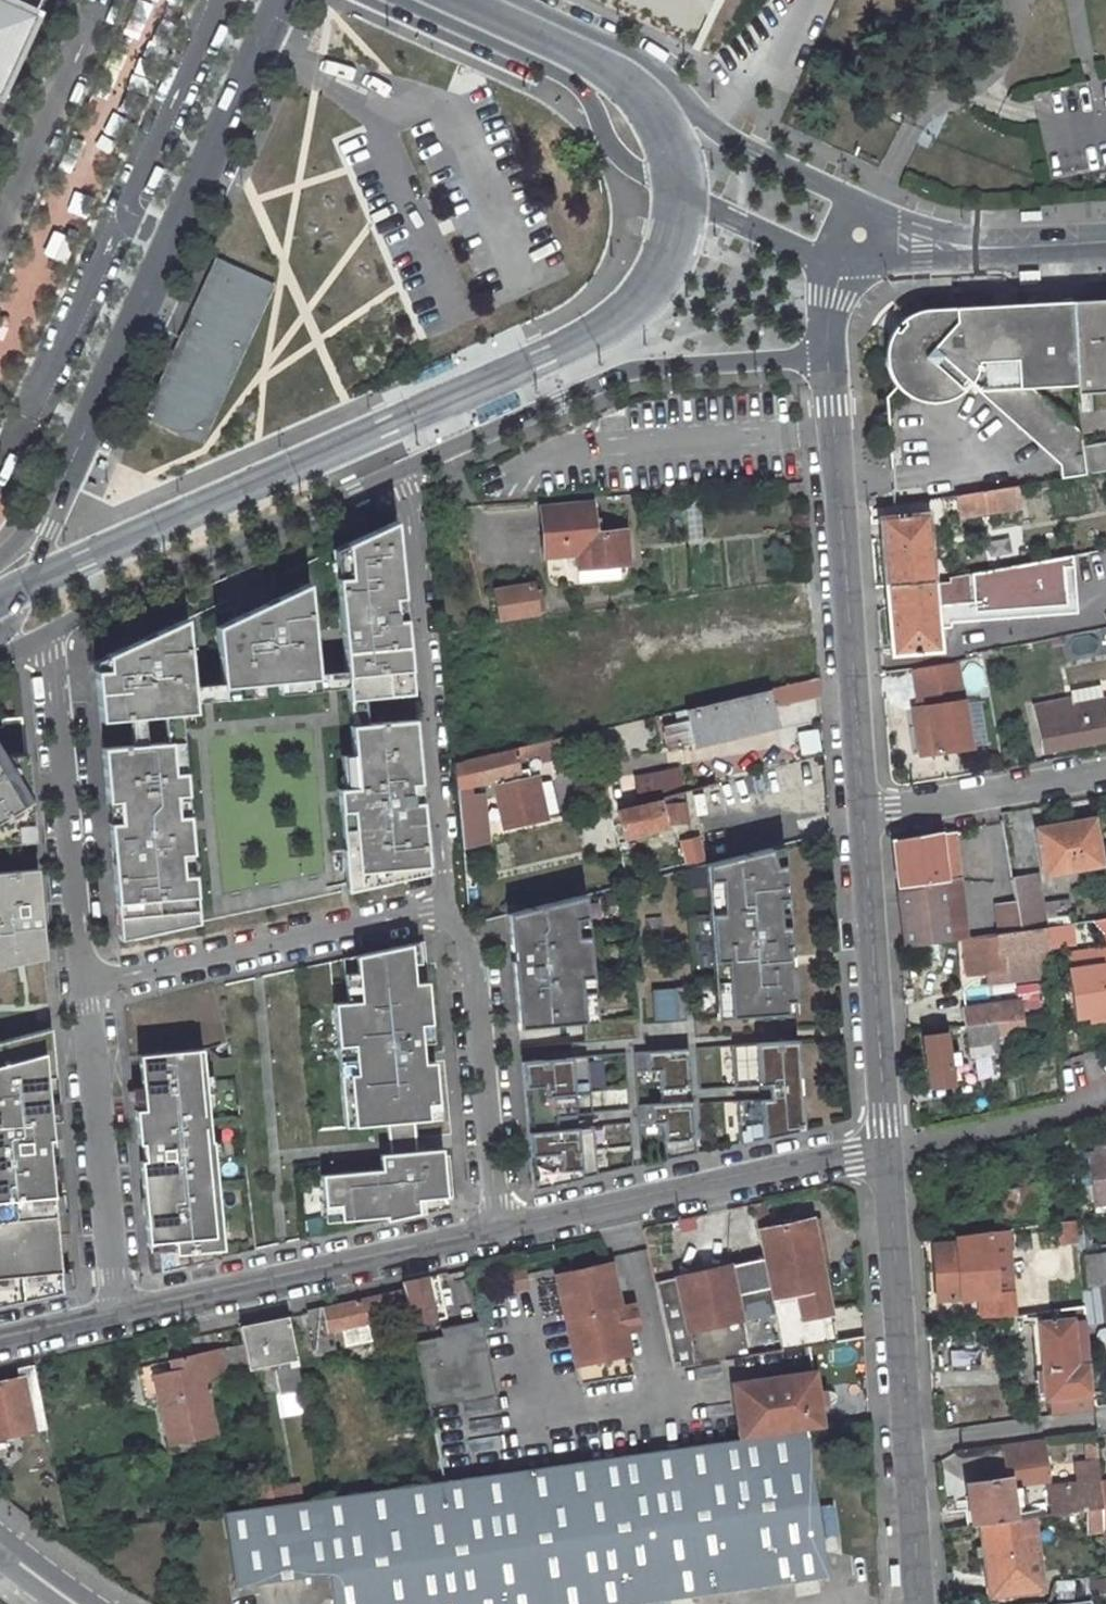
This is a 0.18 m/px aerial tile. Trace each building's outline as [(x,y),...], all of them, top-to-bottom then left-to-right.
[(44,0),(0,0),(0,95),(36,18),(44,0)] [(642,18),(674,17),(681,2),(681,0),(603,0),(642,18)] [(1105,172),(1105,78),(1027,93),(1043,183),(1105,172)] [(203,448),(276,289),(217,262),(145,421),(203,448)] [(1076,383),(1077,390),(1090,389),(1105,388),(1105,297),(1035,300),(1025,312),(959,317),(953,321),(946,318),(938,316),(925,317),(914,321),(907,326),(900,336),(897,344),(896,357),(897,365),(901,373),(906,379),(912,385),(924,390),(932,391),(940,391),(948,388),(959,381),(952,374),(958,367),(980,387),(1032,384),(1076,383)] [(1084,443),(1083,429),(1032,384),(980,387),(1062,461),(1070,460),(1085,451),(1084,443)] [(1090,396),(1078,397),(1078,408),(1090,407),(1090,396)] [(1088,472),(1105,469),(1105,440),(1084,443),(1085,451),(1088,472)] [(1063,476),(1088,472),(1085,451),(1070,460),(1062,461),(1063,476)] [(959,493),(963,519),(1022,509),(1018,483),(959,493)] [(620,535),(595,537),(593,507),(532,512),(538,561),(621,552),(620,535)] [(939,560),(932,560),(929,515),(881,518),(886,586),(934,583),(933,570),(939,570),(939,560)] [(395,525),(333,553),(347,702),(411,697),(395,525)] [(623,573),(621,552),(538,561),(541,583),(549,590),(615,583),(623,573)] [(934,583),(886,586),(891,653),(939,651),(939,636),(944,636),(944,625),(937,625),(935,602),(944,601),(980,598),(979,589),(972,590),(971,570),(950,574),(949,581),(934,583)] [(534,583),(494,588),(497,619),(544,613),(542,595),(536,597),(534,583)] [(308,587),(215,630),(221,690),(317,681),(308,587)] [(944,625),(946,625),(944,601),(935,602),(937,625),(944,625)] [(108,673),(95,674),(100,724),(195,715),(186,621),(107,658),(108,673)] [(522,647),(498,651),(500,660),(524,656),(522,647)] [(956,664),(914,671),(920,707),(923,727),(916,729),(921,755),(969,745),(956,664)] [(819,697),(817,678),(786,686),(791,704),(819,697)] [(777,730),(768,692),(686,712),(696,751),(777,730)] [(1044,750),(1105,739),(1105,702),(1075,707),(1074,701),(1038,708),(1044,750)] [(913,709),(916,729),(923,727),(920,707),(913,709)] [(36,845),(34,828),(27,829),(24,808),(32,807),(24,722),(2,723),(3,730),(0,730),(0,847),(36,845)] [(413,722),(350,728),(355,789),(337,791),(337,793),(355,792),(356,800),(349,801),(350,811),(339,812),(340,814),(351,813),(354,850),(343,851),(346,894),(427,876),(413,722)] [(821,729),(798,732),(801,755),(824,753),(821,729)] [(470,788),(495,783),(505,830),(546,820),(536,778),(530,780),(528,769),(519,771),(517,761),(542,755),(539,743),(454,763),(457,792),(470,788)] [(172,744),(103,751),(108,805),(109,805),(119,804),(121,825),(110,826),(118,915),(119,915),(130,914),(132,941),(132,942),(200,925),(195,877),(184,878),(182,857),(193,856),(191,834),(180,834),(179,821),(190,820),(190,818),(189,818),(178,819),(177,799),(187,798),(188,798),(186,775),(185,775),(174,776),(172,745),(172,744)] [(174,776),(185,775),(182,744),(172,745),(174,776)] [(638,798),(686,792),(682,768),(634,775),(638,798)] [(457,792),(458,807),(471,805),(470,788),(457,792)] [(337,793),(339,812),(350,811),(349,801),(356,800),(355,792),(337,793)] [(178,819),(189,818),(187,798),(177,799),(178,819)] [(667,826),(660,802),(619,813),(625,837),(667,826)] [(109,805),(110,826),(121,825),(119,804),(109,805)] [(482,822),(481,804),(471,805),(458,807),(460,824),(482,822)] [(687,804),(666,805),(668,823),(688,822),(687,804)] [(32,807),(24,808),(27,829),(34,828),(32,807)] [(340,814),(343,851),(354,850),(351,813),(340,814)] [(1102,863),(1094,817),(1072,821),(1072,824),(1040,829),(1047,873),(1102,863)] [(190,820),(179,821),(180,834),(191,834),(190,820)] [(484,843),(482,822),(460,824),(462,849),(484,843)] [(689,831),(688,822),(668,823),(669,832),(689,831)] [(953,830),(940,832),(944,877),(959,875),(953,830)] [(894,841),(899,884),(944,877),(940,832),(894,841)] [(693,840),(681,843),(686,865),(699,861),(693,840)] [(774,865),(784,862),(783,843),(770,847),(774,865)] [(770,847),(706,863),(707,881),(719,880),(721,912),(709,912),(712,961),(724,960),(727,1017),(784,1012),(784,1000),(793,999),(788,924),(778,924),(778,911),(777,897),(786,896),(784,862),(774,865),(770,847)] [(195,877),(193,856),(182,857),(184,878),(195,877)] [(47,963),(39,874),(0,876),(0,971),(47,963)] [(1021,931),(1045,928),(1037,875),(1013,879),(1021,931)] [(944,877),(899,884),(905,947),(951,941),(944,877)] [(719,880),(707,881),(709,912),(721,912),(719,880)] [(508,915),(518,1030),(578,1023),(575,979),(591,977),(588,936),(576,937),(574,920),(586,917),(584,895),(508,915)] [(778,911),(787,910),(786,896),(777,897),(778,911)] [(1049,899),(1049,916),(1072,916),(1072,899),(1049,899)] [(778,924),(788,924),(787,910),(778,911),(778,924)] [(121,942),(132,941),(130,914),(119,915),(121,942)] [(588,936),(586,917),(574,920),(576,937),(588,936)] [(1077,947),(1074,923),(1068,925),(1048,927),(1050,949),(1077,947)] [(1021,931),(992,935),(969,938),(971,967),(996,967),(1000,964),(999,956),(1050,949),(1048,927),(1045,928),(1021,931)] [(380,1171),(321,1176),(323,1208),(339,1206),(340,1222),(385,1218),(385,1222),(447,1208),(442,1150),(418,1152),(415,1122),(428,1120),(427,1105),(437,1104),(434,1062),(423,1063),(421,1044),(419,1025),(430,1024),(423,943),(343,961),(345,984),(357,980),(359,1002),(347,1003),(333,1005),(337,1047),(353,1046),(355,1075),(339,1076),(344,1128),(386,1124),(389,1155),(379,1156),(380,1171)] [(724,960),(712,961),(716,1018),(727,1017),(724,960)] [(1071,970),(1078,1017),(1105,1013),(1105,964),(1071,970)] [(591,977),(575,979),(578,1023),(595,1022),(591,977)] [(345,984),(347,1003),(359,1002),(357,980),(345,984)] [(676,1022),(684,1021),(681,987),(673,987),(676,1022)] [(794,1011),(793,999),(784,1000),(784,1012),(794,1011)] [(1020,999),(963,1007),(965,1026),(1023,1018),(1020,999)] [(996,1039),(1025,1035),(1023,1018),(965,1026),(969,1055),(997,1051),(996,1039)] [(432,1043),(430,1024),(419,1025),(421,1044),(432,1043)] [(0,1046),(0,1306),(62,1292),(49,1158),(57,1157),(54,1122),(59,1122),(51,1033),(0,1046)] [(953,1055),(945,1056),(941,1034),(923,1037),(931,1089),(960,1083),(957,1064),(954,1064),(953,1055)] [(795,1039),(731,1044),(733,1086),(766,1084),(767,1097),(734,1100),(737,1143),(801,1128),(795,1039)] [(353,1046),(337,1047),(339,1076),(355,1075),(353,1046)] [(693,1153),(687,1048),(633,1052),(634,1072),(658,1070),(660,1104),(636,1105),(638,1125),(661,1123),(663,1160),(693,1153)] [(143,1111),(135,1112),(138,1145),(142,1145),(144,1161),(146,1177),(142,1177),(148,1252),(157,1251),(159,1271),(194,1264),(193,1253),(219,1251),(223,1250),(201,1050),(138,1057),(143,1111)] [(976,1057),(979,1080),(995,1077),(992,1055),(976,1057)] [(531,1191),(596,1176),(592,1127),(556,1130),(555,1117),(590,1114),(586,1056),(521,1063),(531,1191)] [(427,1105),(428,1120),(439,1119),(437,1104),(427,1105)] [(1094,1203),(1105,1202),(1105,1151),(1090,1153),(1094,1203)] [(1005,1212),(1016,1211),(1016,1210),(1039,1208),(1038,1185),(1003,1187),(1005,1212)] [(765,1202),(753,1204),(758,1229),(770,1226),(765,1202)] [(339,1206),(323,1208),(325,1223),(340,1222),(339,1206)] [(810,1218),(758,1229),(765,1259),(770,1286),(784,1349),(836,1340),(810,1218)] [(1075,1220),(1060,1222),(1063,1244),(1077,1242),(1075,1220)] [(961,1290),(960,1279),(958,1256),(967,1255),(994,1252),(991,1232),(957,1236),(957,1242),(932,1245),(937,1300),(970,1296),(970,1289),(961,1290)] [(1078,1252),(1081,1284),(1105,1281),(1105,1249),(1078,1252)] [(219,1251),(193,1253),(194,1264),(220,1258),(219,1251)] [(967,1255),(958,1256),(960,1279),(969,1278),(967,1255)] [(770,1286),(765,1259),(730,1267),(654,1283),(672,1367),(749,1355),(735,1294),(770,1286)] [(580,1383),(633,1373),(623,1330),(636,1326),(631,1303),(618,1306),(608,1262),(555,1274),(580,1383)] [(423,1278),(402,1282),(404,1293),(411,1326),(432,1322),(423,1278)] [(404,1293),(307,1313),(315,1353),(412,1331),(411,1326),(404,1293)] [(1017,1325),(1038,1323),(1045,1398),(1090,1391),(1084,1318),(1064,1321),(1062,1310),(1017,1316),(1017,1325)] [(286,1318),(237,1329),(247,1376),(274,1371),(280,1402),(302,1398),(296,1365),(286,1318)] [(445,1336),(414,1343),(427,1407),(499,1395),(482,1320),(443,1329),(445,1336)] [(954,1346),(955,1364),(988,1362),(987,1344),(954,1346)] [(163,1447),(212,1438),(206,1407),(227,1404),(216,1352),(133,1369),(140,1402),(153,1399),(163,1447)] [(45,1429),(32,1362),(18,1365),(20,1377),(0,1380),(0,1438),(6,1437),(11,1462),(25,1459),(21,1434),(45,1429)] [(733,1384),(741,1438),(802,1430),(822,1427),(814,1373),(733,1384)] [(306,1418),(302,1398),(281,1402),(285,1422),(306,1418)] [(224,1511),(235,1588),(329,1575),(333,1603),(632,1603),(824,1576),(802,1430),(741,1438),(274,1504),(255,1507),(224,1511)] [(1051,1480),(1048,1450),(1032,1452),(1031,1442),(1005,1445),(1009,1474),(1033,1471),(1034,1482),(1051,1480)] [(1096,1444),(1088,1445),(1090,1462),(1098,1461),(1096,1444)] [(248,1472),(255,1507),(274,1504),(267,1469),(248,1472)] [(1022,1519),(1020,1505),(1022,1505),(1020,1494),(1012,1495),(1010,1478),(970,1484),(975,1525),(983,1524),(1022,1519)] [(277,1496),(304,1495),(303,1482),(276,1484),(277,1496)] [(1055,1515),(1067,1513),(1102,1508),(1100,1483),(1050,1489),(1055,1515)] [(1104,1529),(1102,1508),(1067,1513),(1070,1533),(1104,1529)] [(1057,1525),(1055,1515),(1033,1518),(1034,1528),(1057,1525)] [(1030,1518),(1022,1519),(983,1524),(990,1580),(1014,1577),(1016,1590),(1039,1587),(1030,1518)] [(1059,1571),(1061,1583),(1105,1577),(1105,1564),(1059,1571)] [(990,1580),(991,1593),(1016,1590),(1014,1577),(990,1580)]
